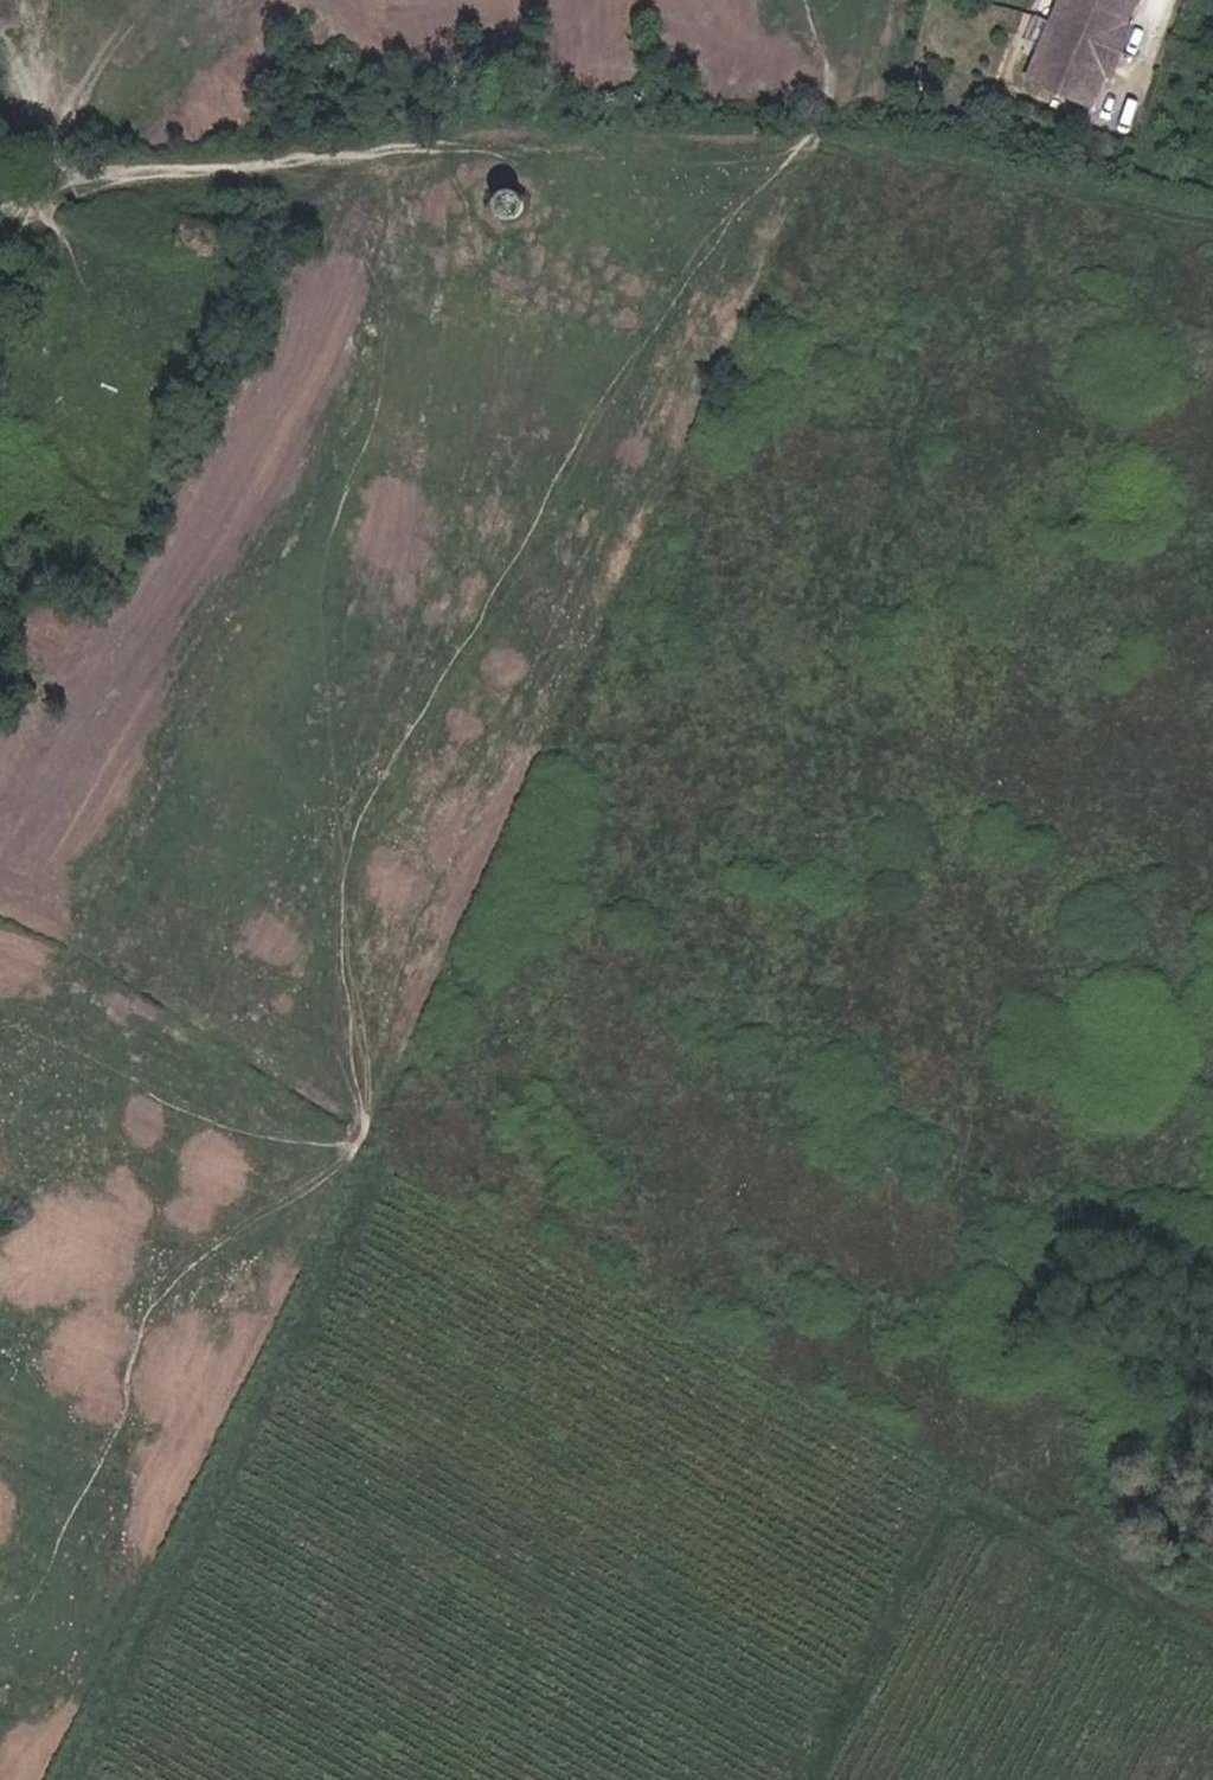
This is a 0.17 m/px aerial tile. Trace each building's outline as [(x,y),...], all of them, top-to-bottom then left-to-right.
[(1118,57),(1135,19),(1093,0),(1065,0),(1044,45),(1115,77),(1123,60),(1118,57)] [(1100,91),(1107,94),(1115,77),(1044,45),(1019,101),(1084,130),(1100,91)] [(531,244),(538,234),(539,217),(534,208),(529,203),(520,198),(507,198),(496,202),(488,212),(485,225),(487,235),(496,245),(506,250),(522,250),(531,244)] [(201,257),(210,240),(175,226),(166,245),(201,257)]
